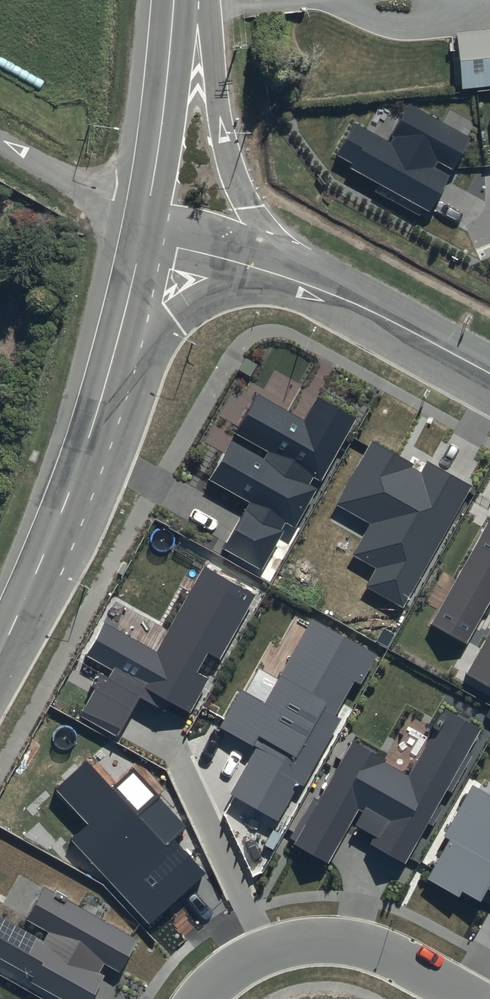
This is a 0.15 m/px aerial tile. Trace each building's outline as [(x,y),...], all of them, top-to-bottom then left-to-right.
[(460,85),(489,81),(489,29),(454,33),(460,85)] [(390,142),(353,122),(336,154),(353,163),(351,167),(428,210),(448,176),(434,168),(437,162),(454,171),(471,141),(409,107),(390,142)] [(357,418),(317,397),(304,420),(257,394),(236,432),(270,451),(264,462),(232,444),(212,480),(252,502),(226,549),(263,569),(284,530),(282,529),(286,523),(296,528),(317,489),(310,485),(314,478),(321,482),(357,418)] [(413,464),(372,441),(336,505),(369,524),(352,556),(375,569),(365,586),(404,608),(473,486),(428,461),(421,473),(411,467),(413,464)] [(431,624),(467,644),(489,604),(489,518),(431,624)] [(257,594),(203,565),(156,651),(105,623),(87,656),(113,670),(109,678),(103,675),(81,716),(118,736),(140,696),(161,708),(166,698),(191,712),(209,678),(198,672),(208,654),(220,661),(257,594)] [(230,787),(273,813),(369,650),(309,614),(262,695),(237,680),(214,719),(256,743),(230,787)] [(467,673),(489,686),(489,632),(467,673)] [(349,727),(282,842),(325,867),(348,829),(404,861),(484,722),(440,697),(405,759),(349,727)] [(86,762),(56,790),(87,824),(70,840),(149,925),(204,874),(172,840),(187,826),(133,768),(110,788),(86,762)] [(425,873),(476,903),(487,884),(489,885),(489,783),(481,778),(425,873)] [(44,885),(24,919),(48,933),(45,939),(0,913),(0,957),(36,977),(33,982),(62,998),(92,998),(105,975),(100,973),(105,964),(120,973),(139,939),(44,885)]
